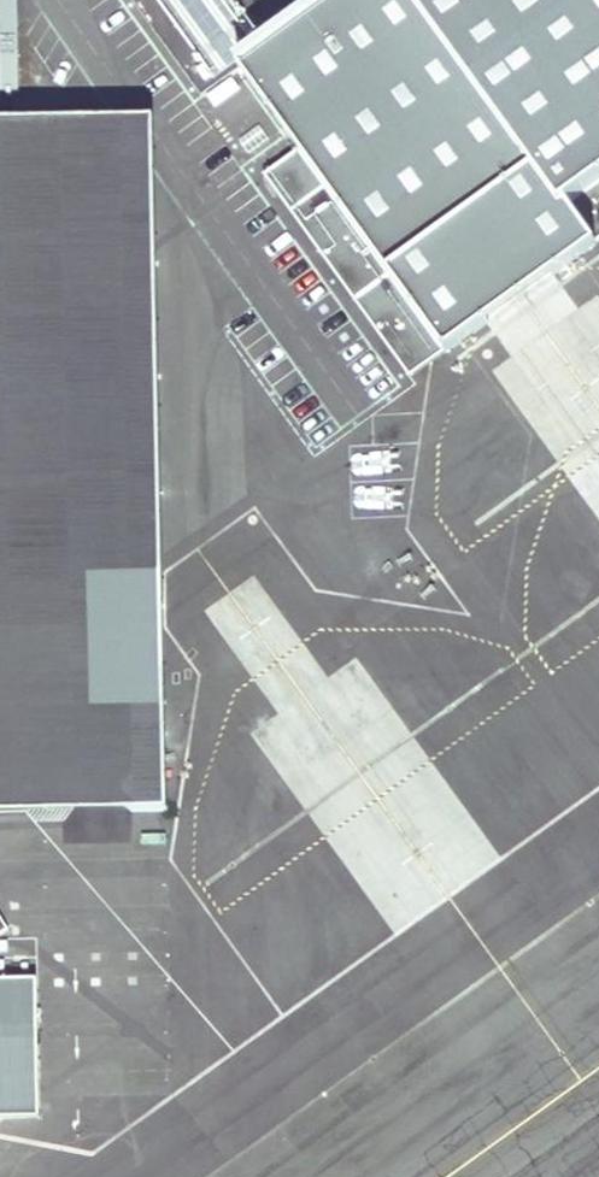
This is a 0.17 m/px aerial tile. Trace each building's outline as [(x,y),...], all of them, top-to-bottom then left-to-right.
[(223,50),(454,355),(598,246),(598,0),(290,0),(223,50)] [(136,110),(0,112),(0,805),(149,802),(146,576),(136,110)]
